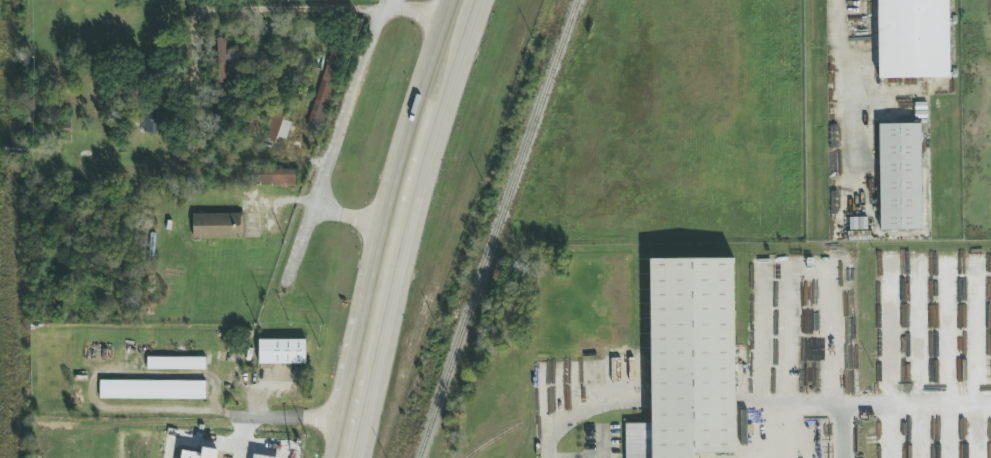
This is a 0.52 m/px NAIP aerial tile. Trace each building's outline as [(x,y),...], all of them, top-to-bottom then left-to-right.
[(948,0),(877,0),(878,79),(949,78),(948,0)] [(225,38),(216,38),(218,75),(226,74),(225,38)] [(239,50),(227,50),(227,74),(240,74),(239,50)] [(254,64),(267,64),(267,52),(254,53),(254,64)] [(162,133),(162,112),(144,112),(143,133),(162,133)] [(921,124),(878,124),(880,231),(922,230),(921,124)] [(257,185),(297,186),(298,170),(257,169),(257,185)] [(192,214),(193,239),(243,238),(243,213),(192,214)] [(651,424),(625,424),(625,457),(694,457),(694,454),(736,453),(734,259),(649,260),(651,424)] [(305,340),(258,341),(259,365),(306,364),(305,340)] [(205,370),(205,358),(147,357),(147,370),(205,370)] [(99,399),(205,400),(205,381),(100,381),(99,399)] [(179,457),(217,457),(218,450),(202,448),(202,453),(180,451),(179,457)]
